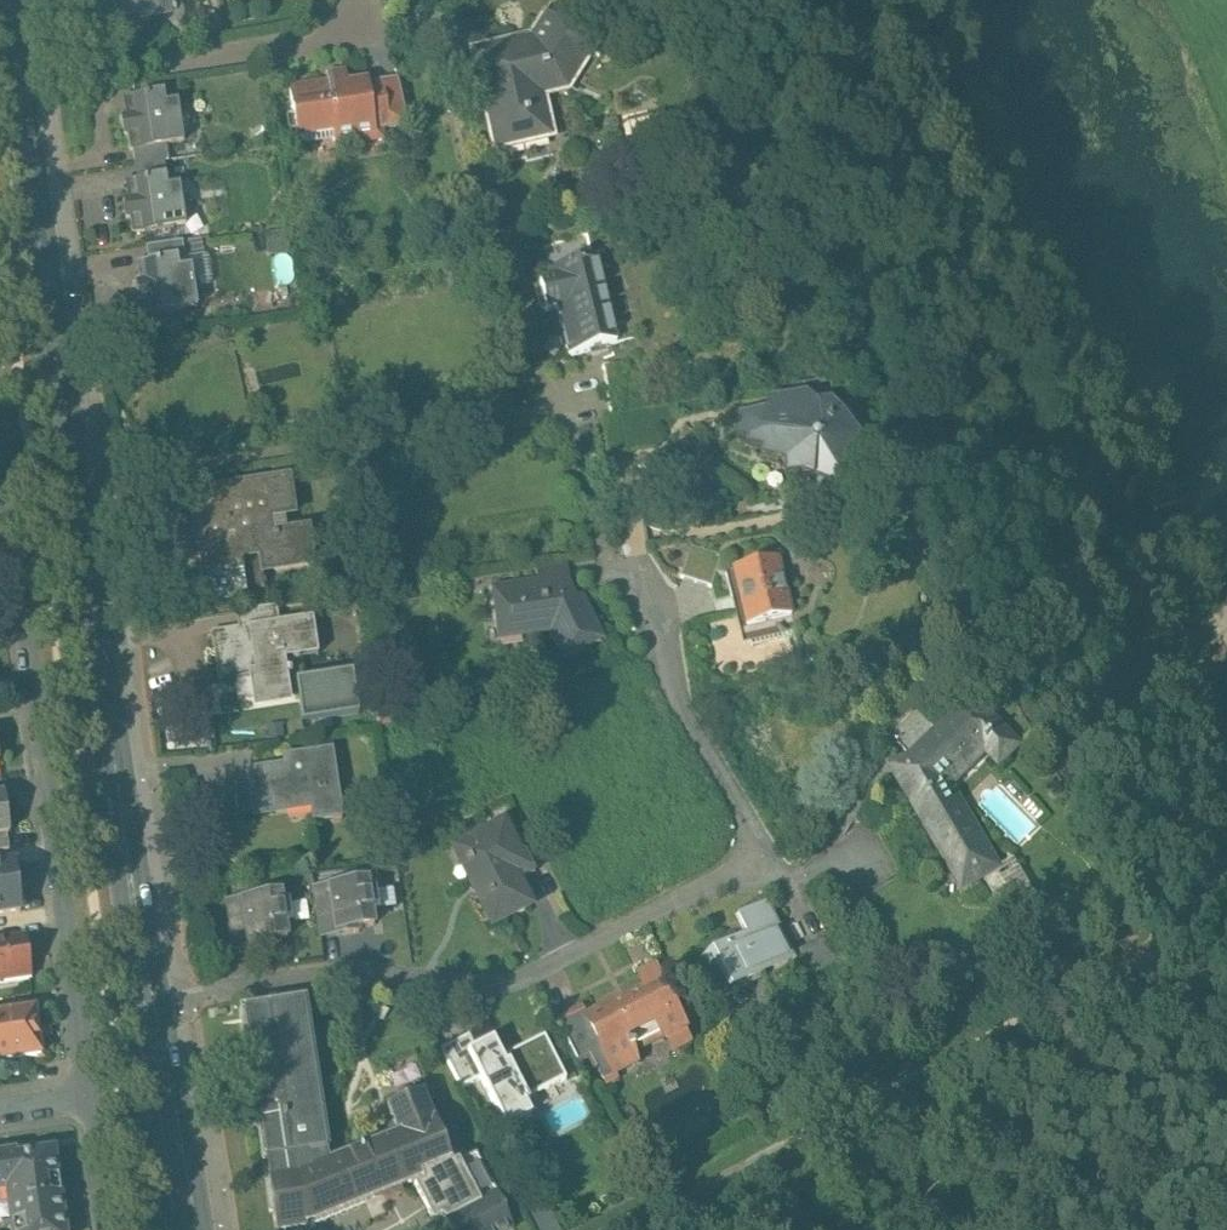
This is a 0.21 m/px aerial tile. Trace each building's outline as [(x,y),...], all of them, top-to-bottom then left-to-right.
[(86,26),(159,15),(157,0),(82,0),(86,26)] [(531,56),(476,69),(495,156),(550,143),(540,97),(557,94),(582,54),(543,29),(530,49),(531,56)] [(339,77),(327,79),(328,82),(290,88),(297,138),(298,137),(299,144),(334,139),(376,133),(375,129),(369,85),(368,81),(341,85),(339,77)] [(398,81),(369,85),(375,129),(408,124),(398,81)] [(164,92),(135,96),(124,110),(125,115),(121,116),(124,135),(128,135),(130,151),(133,150),(167,145),(171,145),(189,121),(179,114),(177,102),(165,104),(164,92)] [(167,145),(133,150),(135,165),(164,160),(169,160),(167,145)] [(164,160),(135,165),(137,179),(166,175),(164,160)] [(166,175),(137,179),(127,193),(128,198),(123,199),(126,218),(130,218),(133,233),(173,228),(191,204),(181,197),(179,185),(167,187),(166,175)] [(182,241),(146,246),(148,261),(177,256),(177,258),(185,257),(182,241)] [(177,256),(148,261),(138,274),(139,280),(135,281),(138,300),(142,299),(144,315),(185,309),(202,286),(193,279),(191,267),(179,268),(177,258),(177,256)] [(596,260),(549,272),(551,282),(540,285),(546,311),(558,308),(569,355),(617,343),(596,260)] [(830,406),(811,409),(804,401),(769,406),(767,413),(740,418),(735,436),(734,437),(748,441),(746,448),(763,453),(761,459),(784,466),(785,476),(811,476),(844,488),(861,443),(830,406)] [(748,441),(734,437),(735,436),(727,434),(719,442),(704,428),(692,433),(685,425),(679,431),(681,434),(673,443),(678,454),(703,449),(711,474),(747,496),(749,506),(776,499),(772,483),(779,464),(761,459),(763,453),(746,448),(748,441)] [(288,477),(191,492),(196,527),(220,523),(222,540),(210,542),(215,573),(240,569),(241,570),(243,570),(242,564),(240,564),(237,548),(259,545),(262,567),(312,559),(308,528),(283,531),(281,514),(293,513),(288,477)] [(899,517),(887,524),(894,536),(907,529),(899,517)] [(777,562),(727,574),(732,598),(739,596),(747,630),(748,629),(752,647),(792,638),(788,620),(791,620),(777,562)] [(567,563),(540,567),(537,580),(569,576),(567,563)] [(215,573),(203,575),(207,602),(244,596),(241,570),(240,569),(215,573)] [(537,580),(494,586),(501,636),(551,629),(563,655),(601,637),(580,595),(572,595),(566,585),(569,576),(537,580)] [(277,606),(247,611),(249,626),(279,622),(277,606)] [(249,626),(211,632),(218,682),(235,679),(234,674),(255,670),(257,685),(258,685),(260,700),(289,695),(287,680),(289,680),(297,679),(306,677),(302,655),(319,653),(313,617),(249,626)] [(306,677),(297,679),(303,720),(359,712),(353,670),(306,677)] [(965,713),(915,761),(896,773),(965,890),(999,871),(947,786),(986,747),(989,750),(997,742),(994,739),(1002,732),(994,724),(995,723),(975,702),(964,712),(965,713)] [(333,748),(288,754),(289,762),(246,768),(248,784),(250,784),(252,795),(264,793),(266,808),(310,802),(313,820),(343,815),(333,748)] [(248,784),(234,786),(238,813),(254,810),(252,795),(250,784),(248,784)] [(7,833),(9,833),(4,795),(0,795),(0,835),(7,833)] [(512,835),(504,819),(463,840),(481,876),(472,880),(493,922),(532,902),(516,869),(532,860),(518,832),(512,835)] [(0,835),(0,850),(9,849),(7,833),(0,835)] [(0,866),(0,914),(21,911),(14,863),(0,866)] [(367,880),(332,885),(332,886),(330,886),(337,930),(345,929),(346,934),(359,932),(358,927),(374,925),(372,910),(376,909),(374,890),(369,891),(367,880)] [(330,886),(314,888),(320,933),(337,930),(330,886)] [(280,893),(245,899),(243,899),(250,943),(258,942),(259,947),(272,945),(272,940),(287,938),(285,923),(290,922),(287,904),(282,904),(280,893)] [(243,899),(227,902),(234,946),(250,943),(243,899)] [(766,901),(742,914),(751,933),(705,956),(705,955),(703,956),(723,995),(797,958),(768,900),(766,901)] [(31,977),(25,936),(0,939),(0,981),(31,977)] [(825,938),(799,951),(812,977),(838,964),(825,938)] [(646,984),(602,1007),(603,1008),(596,1012),(591,1002),(558,1018),(592,1087),(618,1075),(616,1070),(637,1059),(631,1047),(636,1045),(637,1039),(628,1036),(629,1034),(630,1032),(659,1018),(667,1035),(686,1025),(655,964),(640,971),(646,984)] [(303,998),(243,1010),(265,1159),(267,1159),(270,1179),(268,1179),(269,1182),(266,1183),(270,1211),(273,1210),(276,1229),(295,1229),(304,1229),(305,1229),(306,1229),(305,1225),(422,1179),(453,1166),(452,1165),(434,1121),(433,1121),(421,1093),(387,1107),(398,1135),(328,1163),(326,1150),(303,998)] [(0,1014),(0,1061),(41,1055),(38,1032),(35,1009),(0,1014)] [(469,1033),(441,1047),(462,1086),(481,1076),(468,1050),(476,1046),(469,1033)] [(545,1034),(503,1055),(493,1037),(476,1046),(468,1050),(481,1076),(506,1126),(532,1113),(526,1101),(529,1099),(528,1096),(566,1077),(564,1072),(545,1034)] [(574,1068),(564,1072),(566,1077),(567,1079),(577,1074),(574,1068)] [(2,1158),(2,1155),(0,1155),(0,1207),(61,1199),(54,1150),(2,1158)] [(453,1166),(422,1179),(421,1184),(414,1188),(420,1200),(419,1201),(425,1211),(432,1223),(440,1219),(444,1222),(496,1195),(476,1156),(452,1165),(453,1166)] [(444,1222),(448,1229),(513,1229),(504,1213),(505,1212),(496,1195),(444,1222)] [(0,1207),(0,1209),(8,1207),(11,1229),(65,1229),(61,1199),(0,1207)]
